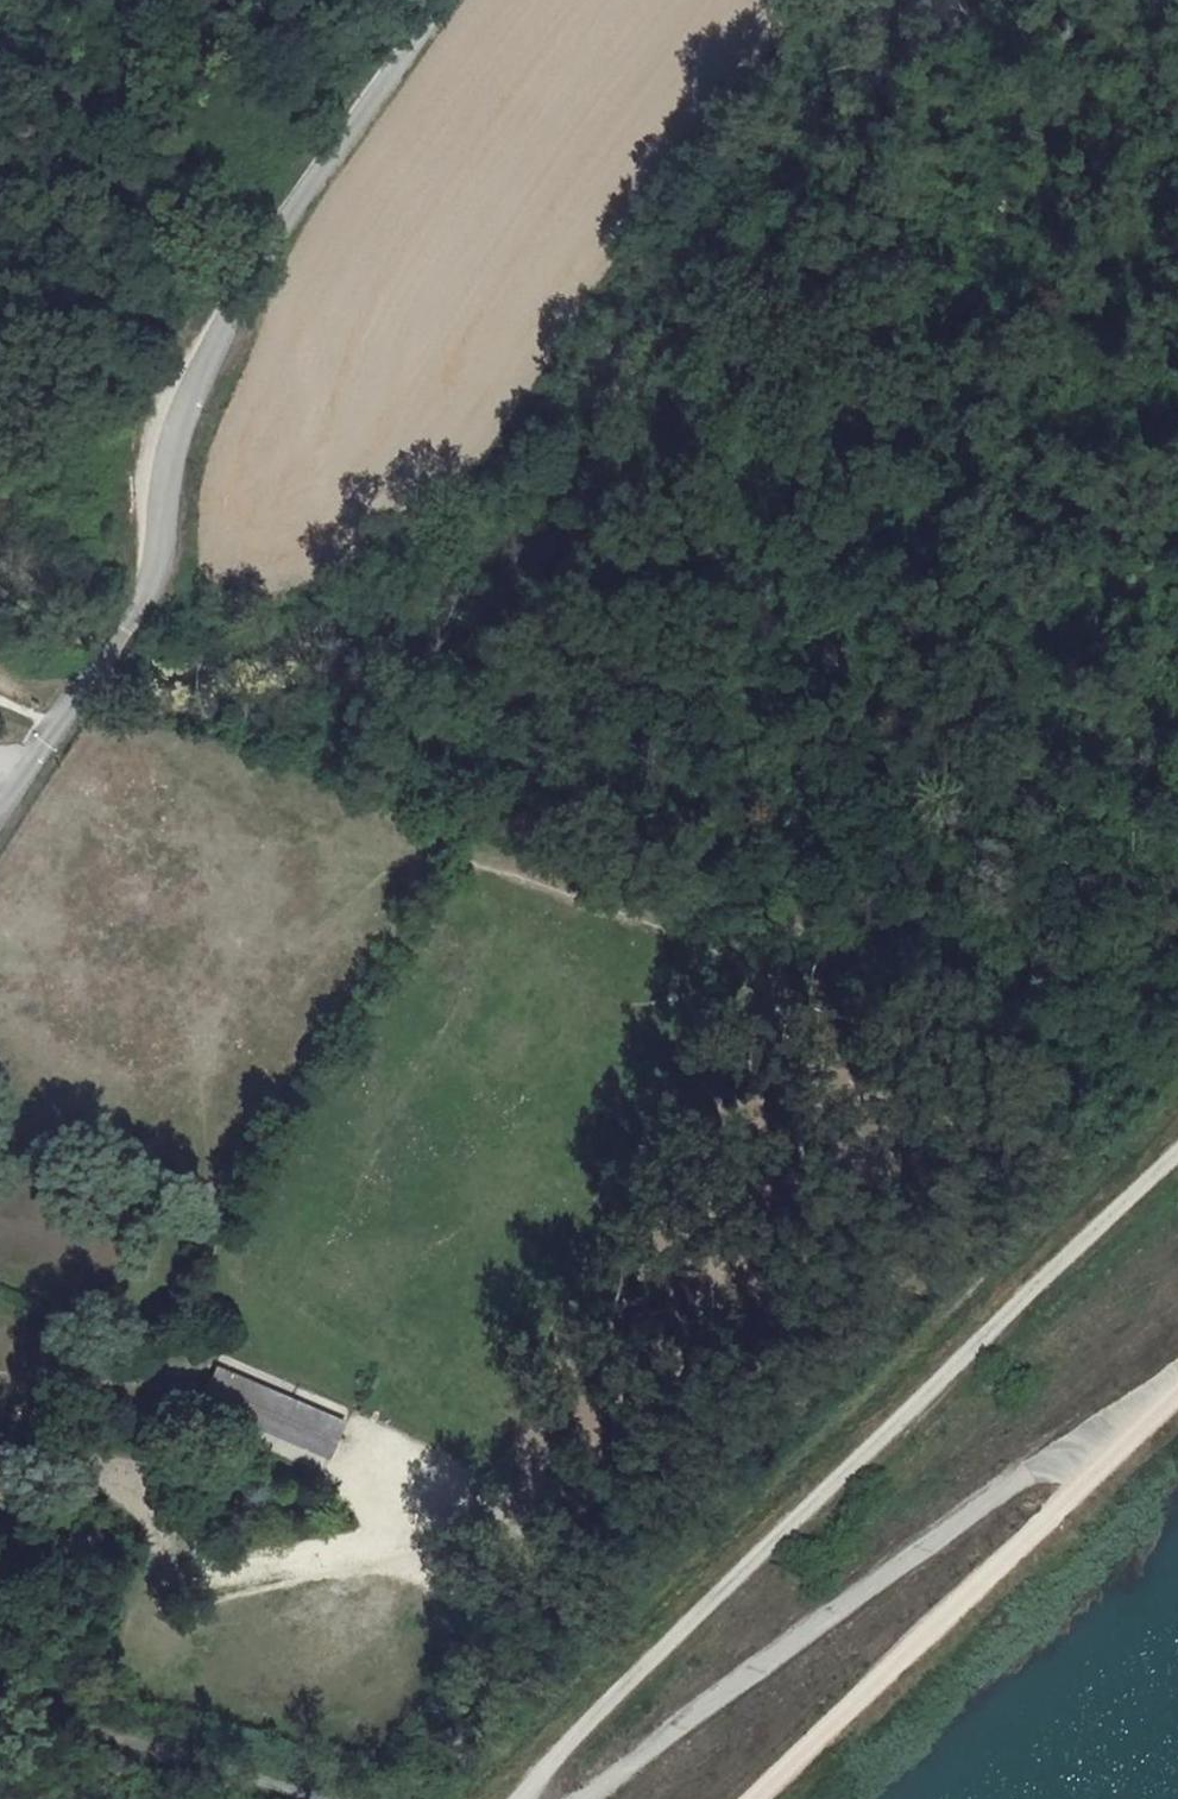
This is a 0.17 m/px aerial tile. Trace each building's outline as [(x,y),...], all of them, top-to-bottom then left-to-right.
[(332,1459),(349,1419),(219,1364),(202,1404),(332,1459)]
